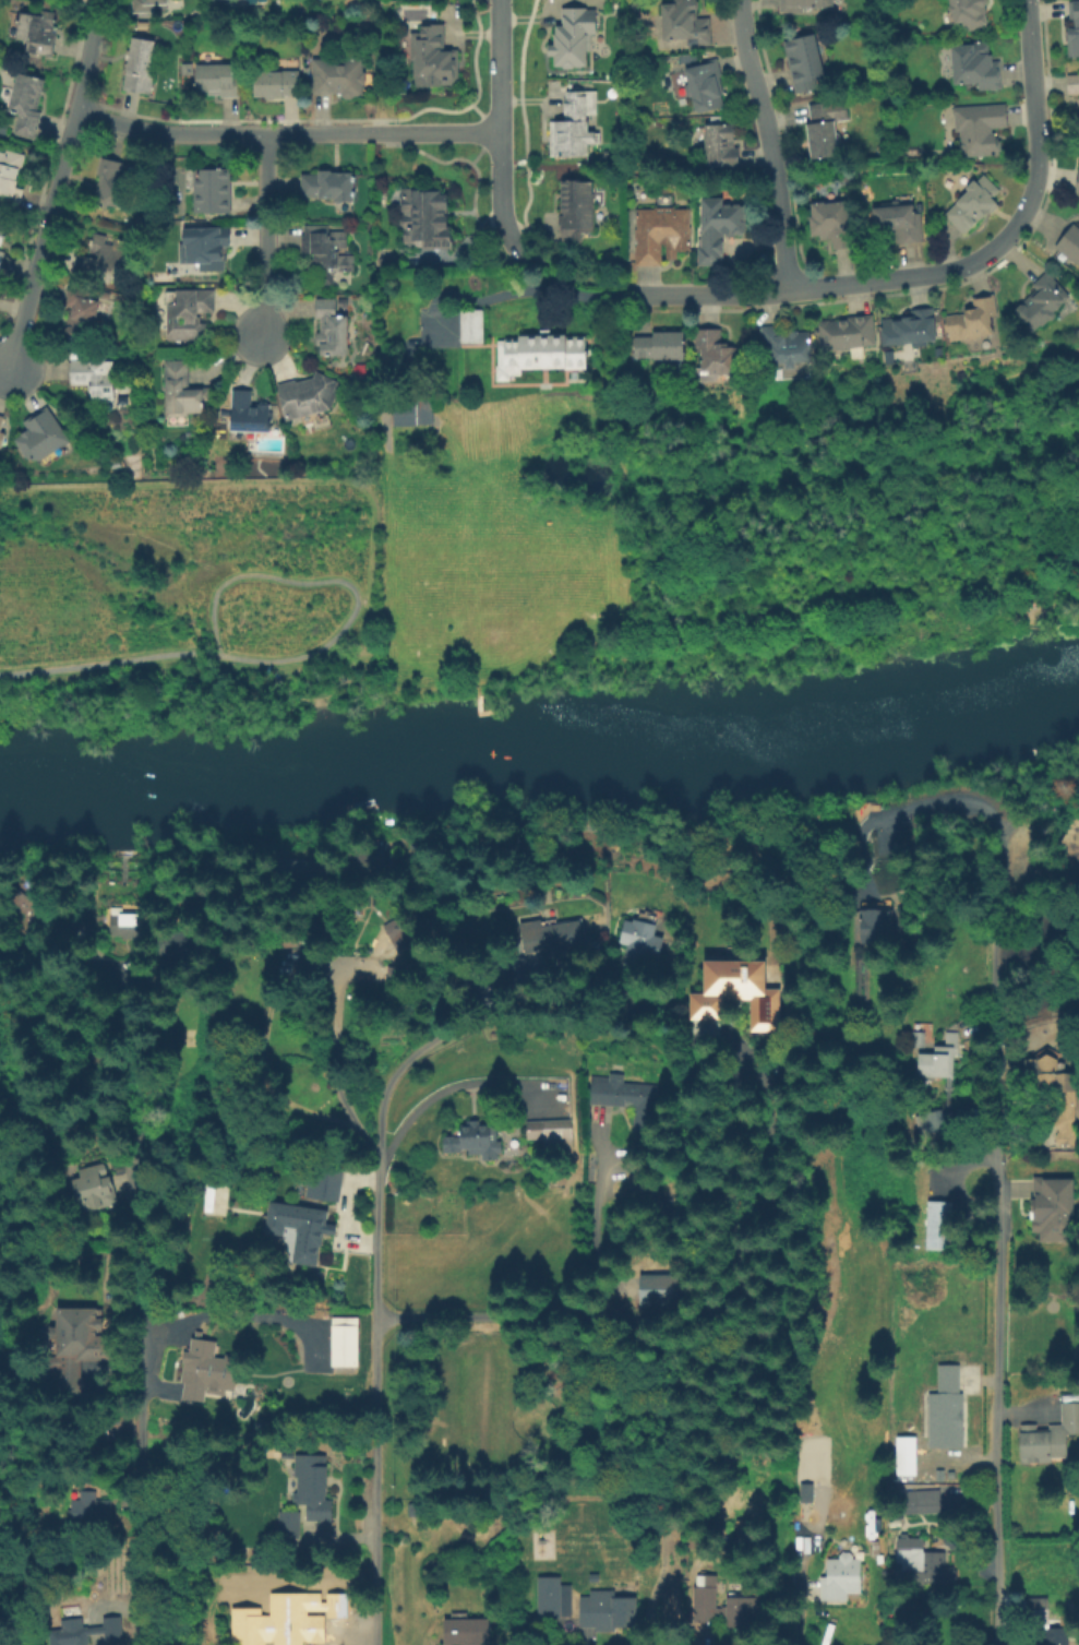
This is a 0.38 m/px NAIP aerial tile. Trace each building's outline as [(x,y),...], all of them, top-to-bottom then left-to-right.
[(134,12),(133,0),(170,0),(170,4),(156,5),(156,11),(134,12)] [(673,3),(672,0),(697,0),(698,16),(710,15),(711,44),(690,46),(688,39),(664,40),(663,39),(661,3),(673,3)] [(780,12),(780,0),(825,0),(825,7),(808,7),(807,13),(780,12)] [(950,4),(949,0),(988,0),(988,1),(986,5),(987,12),(985,12),(987,26),(963,32),(961,22),(955,24),(952,13),(949,12),(948,8),(950,4)] [(1071,20),(1070,0),(1078,0),(1078,56),(1067,57),(1066,27),(1076,27),(1076,20),(1071,20)] [(640,10),(637,13),(632,11),(631,4),(636,2),(642,4),(640,10)] [(21,12),(40,15),(43,8),(58,11),(55,31),(59,32),(55,56),(35,52),(37,43),(16,39),(21,12)] [(586,37),(586,73),(553,73),(553,61),(547,61),(547,48),(553,48),(553,31),(561,31),(561,12),(596,12),(596,37),(586,37)] [(442,33),(442,53),(459,53),(459,88),(415,88),(415,33),(442,33)] [(784,41),(816,34),(826,78),(816,80),(818,86),(795,92),(784,41)] [(134,36),(156,40),(151,73),(155,73),(151,94),(123,88),(134,36)] [(954,84),(951,46),(973,44),(972,40),(988,39),(990,55),(993,55),(993,60),(1000,60),(1003,88),(979,91),(978,83),(954,84)] [(687,56),(688,63),(681,64),(679,57),(687,56)] [(684,69),(698,65),(697,62),(718,56),(723,75),(721,76),(726,92),(721,93),(724,107),(702,114),(695,110),(692,98),(686,95),(685,88),(687,83),(684,69)] [(312,59),(363,59),(363,72),(367,72),(367,84),(364,84),(364,96),(355,96),(350,99),(345,99),(341,96),(341,92),(313,93),(312,59)] [(192,64),(193,75),(180,75),(180,64),(192,64)] [(196,64),(235,64),(235,73),(240,73),(241,96),(221,97),(221,94),(208,94),(208,92),(197,92),(196,64)] [(255,72),(300,72),(300,95),(255,96),(255,72)] [(45,81),(43,93),(41,93),(37,109),(31,107),(29,110),(41,112),(35,139),(14,133),(19,115),(9,112),(19,74),(45,81)] [(1066,75),(1078,74),(1078,94),(1067,95),(1066,75)] [(587,160),(552,160),(552,123),(565,123),(565,95),(596,95),(596,148),(587,148),(587,160)] [(811,159),(806,126),(812,124),(808,104),(836,99),(839,121),(835,122),(840,154),(811,159)] [(1006,104),(1007,128),(992,128),(992,132),(995,132),(995,139),(1002,138),(1003,152),(999,152),(999,154),(962,156),(962,151),(959,147),(959,143),(960,141),(960,131),(956,131),(955,116),(951,114),(951,110),(955,107),(1006,104)] [(704,124),(734,124),(735,145),(739,145),(739,167),(705,168),(704,124)] [(19,210),(0,204),(0,152),(5,154),(5,152),(25,157),(22,170),(20,169),(16,181),(19,182),(16,189),(24,191),(19,210)] [(124,163),(120,178),(131,181),(123,210),(109,205),(108,208),(95,205),(101,179),(97,177),(103,157),(124,163)] [(230,169),(231,212),(193,213),(193,169),(230,169)] [(353,172),(355,202),(335,202),(335,199),(319,199),(319,195),(302,196),(302,174),(319,174),(319,170),(332,170),(332,174),(353,172)] [(985,175),(1000,190),(993,198),(1000,206),(993,214),(990,211),(966,236),(945,215),(957,202),(954,199),(960,191),(964,195),(968,192),(966,190),(974,180),(976,182),(985,175)] [(579,247),(559,247),(560,186),(592,186),(592,236),(579,236),(579,247)] [(404,251),(404,194),(453,194),(453,251),(404,251)] [(703,199),(724,199),(724,204),(746,204),(746,233),(738,233),(738,236),(724,236),(724,264),(698,264),(698,247),(704,247),(703,199)] [(812,204),(825,202),(825,203),(847,200),(848,210),(852,208),(853,218),(849,219),(851,234),(855,233),(858,247),(832,249),(831,239),(820,240),(820,235),(812,236),(808,216),(813,216),(812,204)] [(873,205),(882,204),(882,203),(891,202),(894,200),(899,200),(902,203),(915,202),(916,212),(923,211),(925,240),(896,242),(895,231),(875,233),(873,205)] [(636,208),(652,208),(654,206),(674,206),(674,208),(690,208),(690,226),(693,226),(693,238),(691,238),(690,250),(678,250),(678,260),(666,260),(666,245),(661,245),(661,266),(636,266),(636,208)] [(1074,224),(1078,228),(1078,267),(1055,248),(1074,224)] [(348,230),(348,248),(338,248),(338,255),(355,254),(356,271),(334,272),(334,284),(317,284),(317,274),(310,274),(309,253),(301,253),(301,235),(304,235),(304,225),(328,225),(329,230),(348,230)] [(229,226),(230,247),(227,247),(228,260),(225,260),(226,270),(199,271),(197,235),(212,235),(212,227),(229,226)] [(128,241),(118,277),(112,276),(110,283),(72,272),(77,253),(91,258),(92,252),(88,251),(94,231),(107,235),(105,242),(113,246),(116,238),(128,241)] [(1033,332),(1017,314),(1016,308),(1036,289),(1031,284),(1045,270),(1069,296),(1055,310),(1056,318),(1052,322),(1047,321),(1042,326),(1041,325),(1033,332)] [(65,303),(71,285),(89,290),(87,298),(99,301),(87,342),(64,335),(73,306),(65,303)] [(215,289),(215,312),(196,312),(196,317),(201,317),(201,323),(207,323),(207,341),(167,341),(168,291),(196,291),(196,289),(215,289)] [(994,295),(996,315),(993,317),(995,335),(950,341),(949,330),(945,330),(944,318),(966,314),(964,310),(972,309),(971,298),(994,295)] [(315,298),(336,298),(336,315),(347,315),(347,356),(320,356),(320,345),(316,345),(316,330),(320,330),(320,318),(315,318),(315,298)] [(911,310),(934,307),(937,339),(930,341),(930,343),(884,347),(880,320),(911,317),(911,310)] [(460,346),(460,314),(485,314),(485,346),(460,346)] [(873,314),(875,344),(864,345),(864,347),(832,350),(832,348),(819,350),(817,321),(830,320),(830,321),(849,319),(848,317),(873,314)] [(762,327),(781,326),(781,334),(788,334),(788,331),(798,331),(798,333),(811,332),(812,361),(795,362),(796,369),(784,369),(784,363),(769,363),(769,348),(763,348),(762,327)] [(695,330),(722,330),(722,345),(728,345),(728,348),(746,348),(746,362),(743,362),(743,374),(709,374),(709,371),(700,371),(700,354),(695,354),(695,330)] [(684,333),(684,359),(674,359),(673,361),(662,361),(662,359),(652,359),(652,357),(635,357),(635,337),(654,337),(654,333),(684,333)] [(515,382),(499,382),(500,342),(587,342),(587,374),(515,373),(515,382)] [(113,362),(113,397),(92,397),(92,382),(72,382),(71,359),(106,358),(106,362),(113,362)] [(188,360),(189,388),(211,388),(211,401),(201,401),(201,414),(187,414),(188,416),(165,416),(165,360),(188,360)] [(343,383),(328,410),(286,420),(277,383),(296,379),(297,381),(314,377),(317,370),(343,383)] [(782,370),(783,380),(774,381),(772,371),(782,370)] [(269,404),(268,432),(231,431),(232,389),(252,389),(252,406),(257,407),(257,404),(269,404)] [(393,395),(417,395),(417,402),(434,402),(435,424),(417,424),(417,427),(394,427),(393,395)] [(48,406),(71,441),(43,460),(28,460),(15,439),(22,434),(20,432),(34,422),(29,418),(48,406)] [(863,942),(862,904),(883,904),(883,905),(890,905),(890,942),(863,942)] [(121,907),(109,907),(109,937),(142,937),(142,913),(120,913),(121,907)] [(622,969),(628,944),(619,942),(624,920),(633,922),(634,919),(636,920),(639,909),(659,915),(654,935),(664,939),(658,962),(645,958),(640,975),(622,969)] [(393,942),(385,926),(401,918),(409,934),(393,942)] [(530,954),(527,937),(521,938),(520,922),(541,919),(542,927),(578,921),(583,946),(530,954)] [(284,947),(283,940),(298,939),(299,946),(284,947)] [(767,954),(766,990),(782,990),(782,1011),(757,1011),(757,990),(721,989),(721,1016),(690,1016),(690,989),(704,989),(704,953),(767,954)] [(913,1047),(913,1034),(925,1033),(925,1047),(913,1047)] [(919,1075),(920,1053),(934,1053),(934,1046),(945,1046),(946,1033),(958,1033),(958,1054),(954,1054),(954,1076),(919,1075)] [(1023,1085),(1023,1060),(1058,1060),(1058,1073),(1076,1073),(1076,1144),(1058,1144),(1058,1133),(1060,1133),(1053,1117),(1058,1113),(1058,1090),(1048,1090),(1048,1085),(1023,1085)] [(589,1105),(591,1076),(609,1078),(610,1074),(624,1075),(623,1083),(647,1085),(644,1132),(634,1131),(635,1108),(589,1105)] [(920,1133),(916,1117),(939,1111),(944,1128),(920,1133)] [(496,1122),(500,1152),(460,1155),(460,1151),(445,1152),(444,1137),(459,1135),(458,1125),(496,1122)] [(544,1156),(544,1141),(529,1141),(529,1122),(573,1122),(573,1156),(544,1156)] [(307,1197),(308,1185),(300,1184),(302,1164),(345,1169),(339,1203),(307,1197)] [(83,1214),(75,1180),(83,1178),(82,1171),(106,1165),(108,1172),(101,1173),(104,1179),(113,1177),(120,1205),(83,1214)] [(1074,1229),(1074,1239),(1041,1239),(1041,1229),(1032,1229),(1032,1176),(1075,1176),(1074,1229)] [(926,1248),(927,1202),(952,1202),(950,1248),(926,1248)] [(292,1262),(298,1228),(284,1226),(283,1235),(267,1232),(271,1209),(285,1212),(286,1203),(303,1206),(302,1208),(327,1212),(325,1224),(328,1224),(327,1235),(323,1233),(319,1266),(292,1262)] [(83,1388),(60,1388),(60,1306),(116,1306),(116,1356),(83,1356),(83,1388)] [(328,1318),(356,1318),(355,1366),(328,1366),(328,1318)] [(182,1399),(184,1381),(180,1381),(184,1356),(190,1356),(192,1339),(216,1343),(209,1386),(207,1385),(204,1403),(182,1399)] [(959,1366),(959,1394),(963,1394),(962,1447),(928,1447),(928,1393),(938,1393),(938,1366),(959,1366)] [(1063,1404),(1078,1404),(1078,1433),(1063,1434),(1063,1404)] [(109,1427),(109,1417),(124,1417),(124,1428),(109,1427)] [(1021,1459),(1020,1426),(1036,1425),(1036,1427),(1048,1427),(1050,1459),(1021,1459)] [(896,1475),(896,1437),(918,1437),(918,1475),(896,1475)] [(328,1456),(328,1500),(336,1500),(336,1521),(308,1521),(308,1501),(295,1501),(295,1456),(328,1456)] [(72,1525),(73,1498),(80,1498),(81,1491),(95,1492),(95,1501),(111,1501),(111,1525),(72,1525)] [(898,1521),(897,1493),(939,1492),(939,1513),(903,1514),(903,1521),(898,1521)] [(281,1537),(281,1511),(300,1511),(300,1537),(281,1537)] [(897,1562),(897,1528),(908,1528),(908,1538),(922,1538),(922,1553),(944,1553),(944,1583),(925,1583),(925,1587),(909,1587),(909,1570),(902,1570),(902,1562),(897,1562)] [(877,1564),(876,1557),(873,1557),(872,1541),(878,1541),(879,1555),(884,1555),(885,1564),(877,1564)] [(820,1600),(822,1577),(827,1577),(827,1560),(840,1560),(840,1557),(842,1553),(850,1553),(852,1557),(852,1559),(861,1559),(860,1594),(848,1593),(847,1600),(820,1600)] [(694,1621),(694,1587),(696,1587),(697,1576),(705,1576),(705,1575),(717,1575),(716,1621),(694,1621)] [(539,1618),(538,1577),(561,1576),(561,1585),(571,1585),(571,1617),(539,1618)] [(579,1628),(579,1596),(589,1596),(589,1592),(614,1592),(614,1597),(635,1597),(635,1628),(614,1628),(614,1632),(595,1632),(595,1628),(579,1628)] [(331,1616),(331,1594),(351,1594),(350,1616),(331,1616)] [(728,1626),(728,1598),(747,1598),(747,1626),(728,1626)] [(1048,1644),(1028,1644),(1028,1611),(1048,1610),(1048,1628),(1059,1628),(1059,1611),(1067,1610),(1068,1644),(1048,1644)] [(445,1644),(446,1619),(452,1619),(452,1612),(466,1613),(466,1620),(490,1620),(490,1644),(445,1644)] [(257,1644),(257,1617),(326,1617),(326,1644),(257,1644)] [(88,1626),(91,1644),(50,1644),(49,1631),(63,1630),(62,1621),(82,1619),(83,1628),(88,1626)] [(105,1638),(105,1622),(120,1621),(121,1637),(105,1638)]
